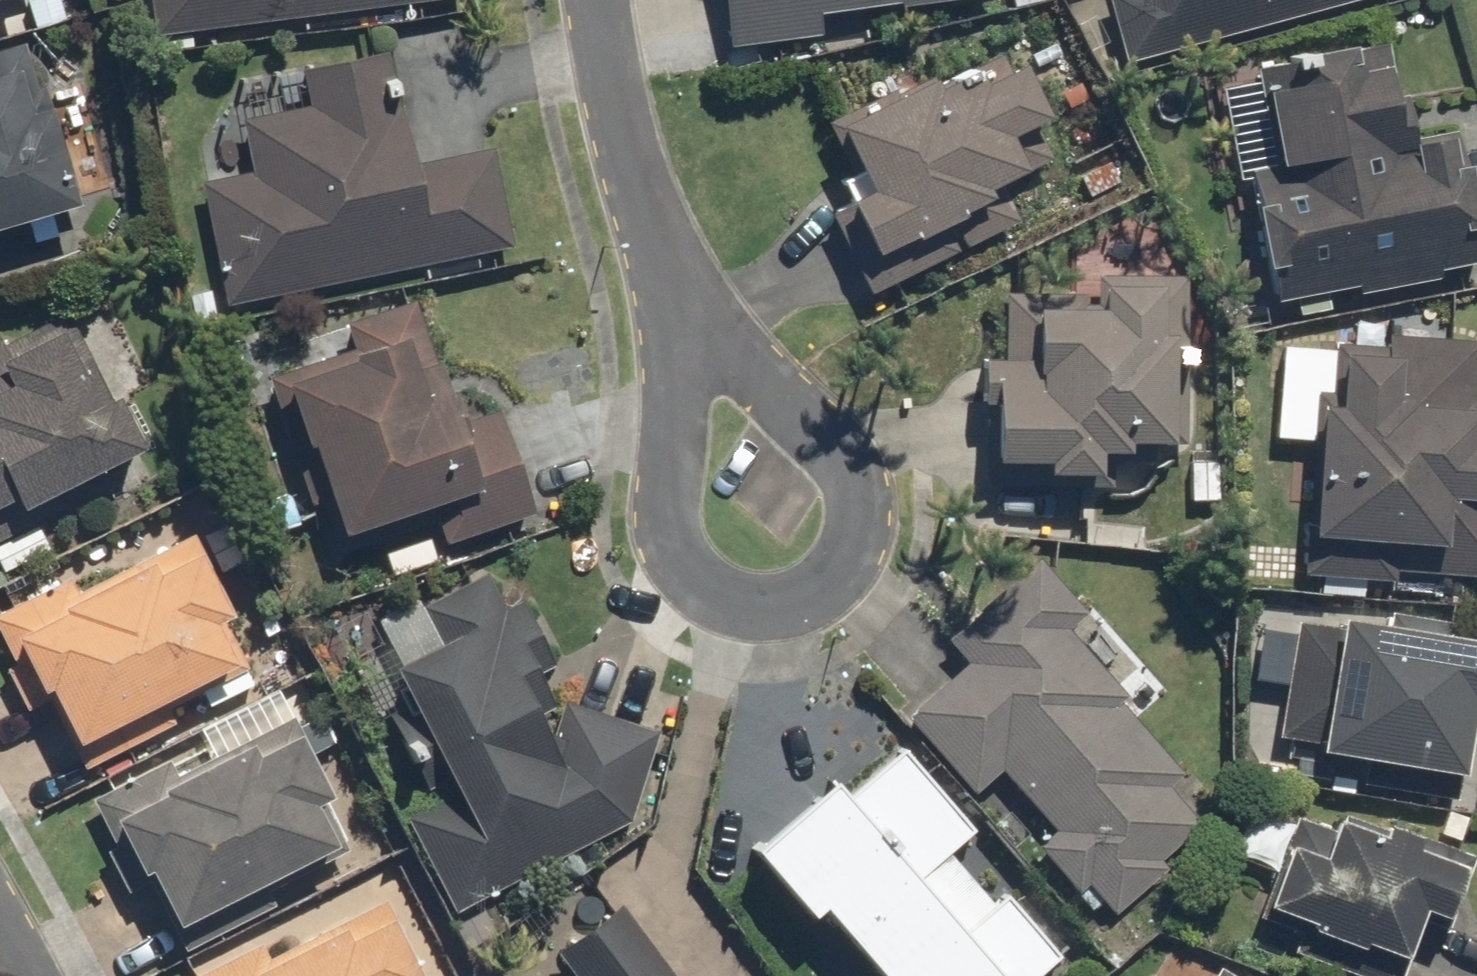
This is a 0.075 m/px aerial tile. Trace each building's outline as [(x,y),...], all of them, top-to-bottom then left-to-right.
[(149,39),(459,0),(144,0),(149,39)] [(724,51),(815,39),(812,22),(978,0),(717,0),(724,51)] [(1119,68),(1370,0),(1101,0),(1119,68)] [(1268,306),(1476,266),(1451,130),(1406,138),(1388,43),(1249,69),(1268,169),(1243,174),(1268,306)] [(20,46),(0,52),(0,233),(81,210),(45,85),(32,88),(20,46)] [(195,187),(219,307),(509,248),(490,152),(409,169),(386,53),(298,70),(305,108),(235,122),(246,177),(195,187)] [(823,216),(863,298),(956,254),(945,231),(988,210),(981,194),(1019,176),(1001,140),(1044,120),(1019,69),(1008,74),(1000,57),(933,89),(927,76),(822,126),(858,200),(823,216)] [(1187,368),(1186,277),(1094,278),(1094,296),(1000,296),(1001,362),(980,362),(981,490),(1113,490),(1113,461),(1124,461),(1124,448),(1168,448),(1168,369),(1187,368)] [(446,544),(531,515),(495,412),(453,426),(412,305),(353,325),(360,346),(257,381),(302,511),(315,506),(334,560),(439,524),(446,544)] [(70,507),(63,491),(141,455),(73,311),(0,345),(0,540),(70,507)] [(1278,342),(1271,442),(1307,445),(1298,580),(1392,586),(1393,576),(1476,581),(1476,400),(1473,399),(1476,344),(1382,338),(1381,349),(1278,342)] [(161,513),(90,549),(105,578),(76,593),(68,579),(0,614),(0,667),(24,713),(46,701),(84,774),(253,686),(221,625),(233,618),(191,537),(177,544),(161,513)] [(1085,616),(1033,560),(943,642),(962,663),(899,721),(971,798),(997,774),(1052,834),(1035,849),(1077,895),(1085,888),(1113,919),(1166,870),(1160,863),(1200,827),(1165,789),(1181,774),(1118,705),(1126,698),(1067,633),(1085,616)] [(658,733),(570,706),(515,601),(504,607),(489,578),(424,611),(417,597),(362,625),(403,706),(383,716),(430,807),(401,822),(450,917),(631,823),(658,733)] [(1292,616),(1273,741),(1313,747),(1311,757),(1353,763),(1349,788),(1456,803),(1469,715),(1476,716),(1476,644),(1454,640),(1456,625),(1384,614),(1381,630),(1292,616)] [(168,759),(85,801),(110,849),(103,852),(124,893),(145,883),(182,955),(272,910),(264,894),(357,847),(292,719),(177,777),(168,759)] [(744,856),(802,923),(814,913),(867,975),(1042,975),(1059,961),(1004,896),(991,907),(946,856),(971,834),(901,751),(844,799),(830,783),(744,856)] [(1474,860),(1340,813),(1334,830),(1293,815),(1255,923),(1294,936),(1287,956),(1344,975),(1401,975),(1421,918),(1450,928),(1474,860)] [(195,975),(419,975),(381,901),(267,958),(260,944),(195,975)] [(618,905),(553,953),(570,975),(672,975),(618,905)]
